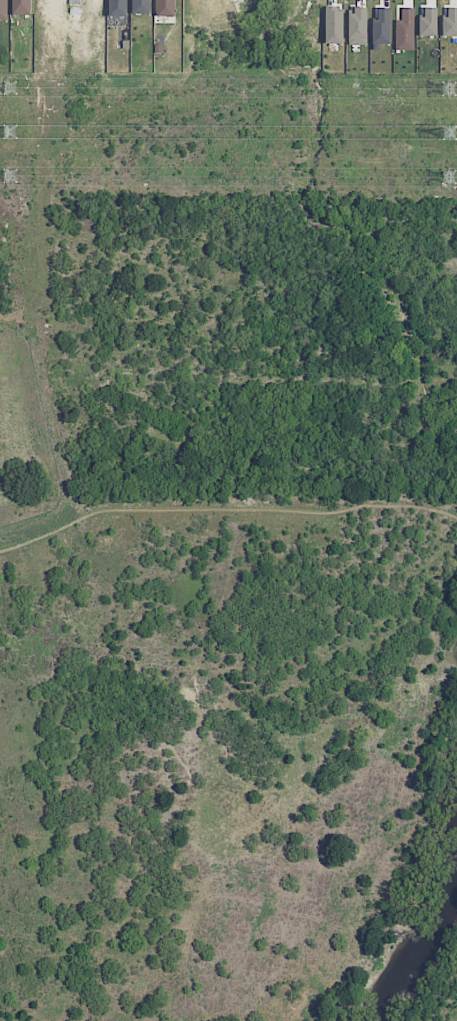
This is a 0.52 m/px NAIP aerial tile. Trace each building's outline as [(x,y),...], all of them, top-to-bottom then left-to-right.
[(12,15),(31,15),(31,0),(12,0),(12,15)] [(127,17),(127,0),(109,0),(109,16),(127,17)] [(150,14),(150,0),(133,0),(133,14),(150,14)] [(157,16),(175,17),(176,0),(157,0),(157,16)] [(325,43),(343,44),(344,8),(326,7),(325,43)] [(367,45),(367,8),(350,7),(350,44),(367,45)]
